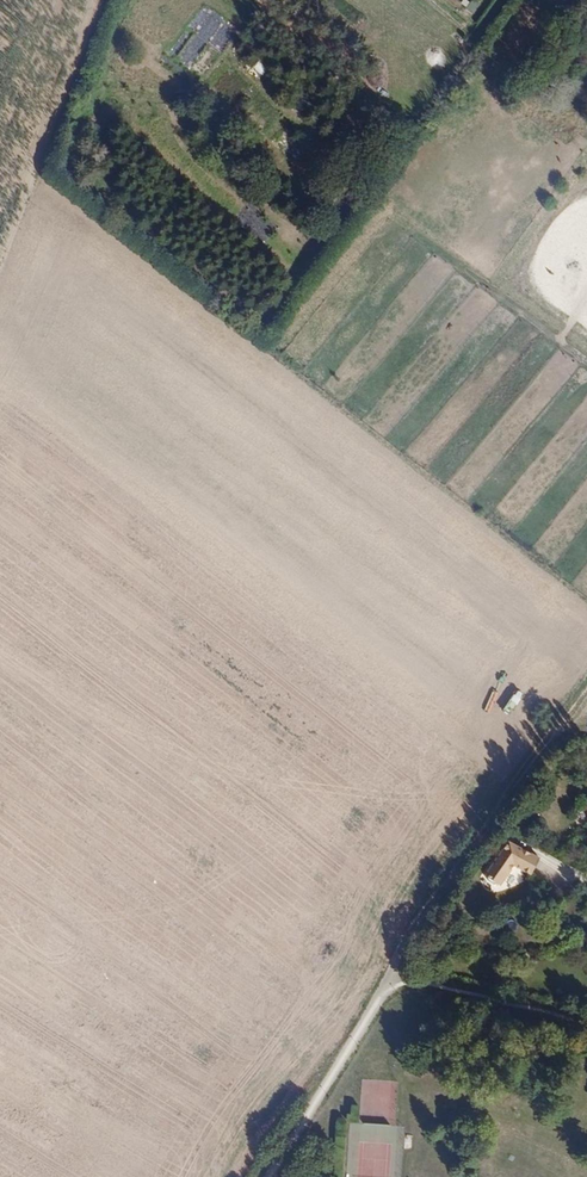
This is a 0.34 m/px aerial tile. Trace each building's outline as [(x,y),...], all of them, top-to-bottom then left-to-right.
[(538,862),(509,842),(486,875),(488,877),(488,880),(493,884),(497,883),(499,885),(512,866),(528,877),(538,862)]
